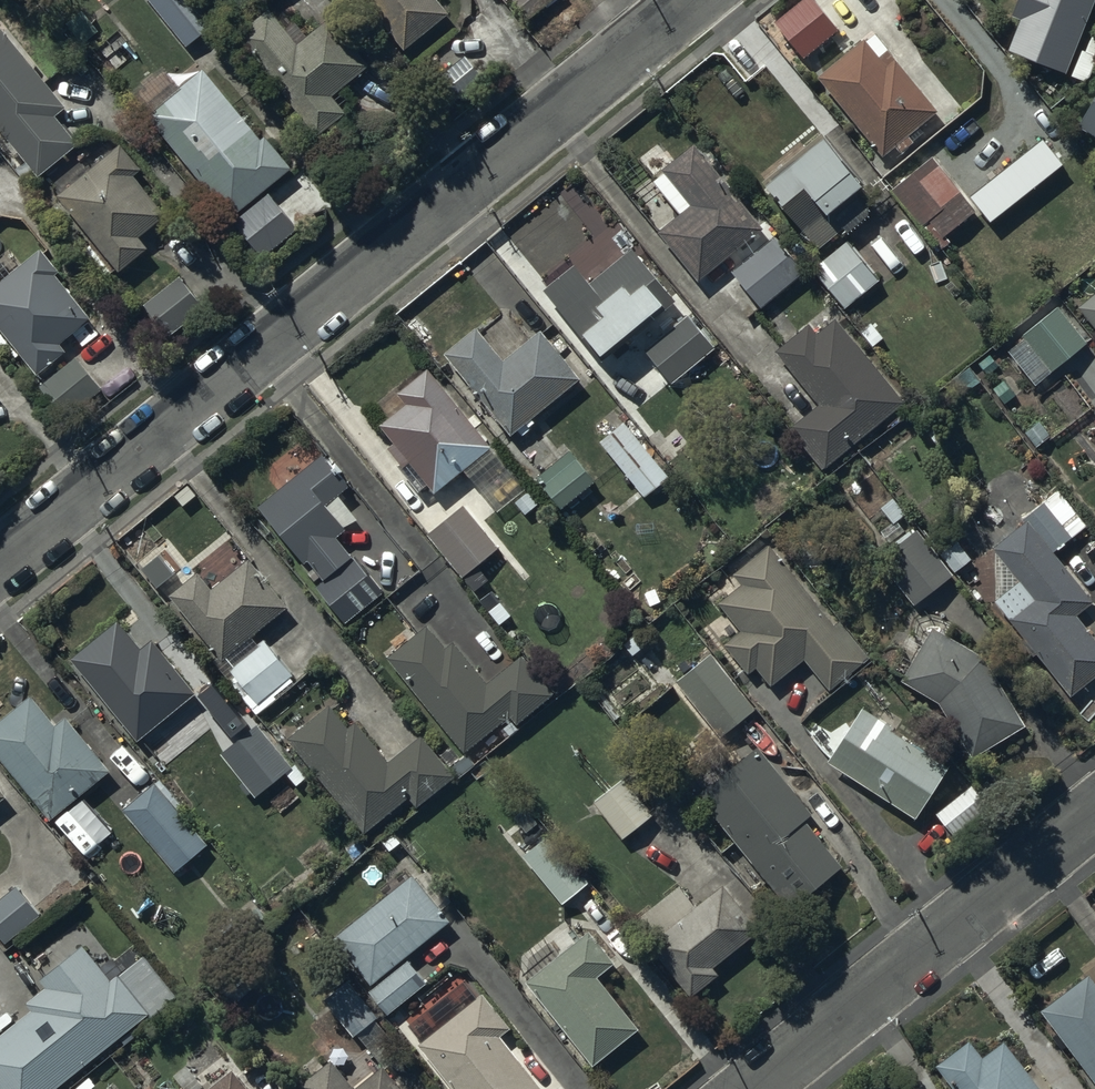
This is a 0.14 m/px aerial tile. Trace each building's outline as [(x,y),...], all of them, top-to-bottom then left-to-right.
[(186,49),(193,43),(195,46),(212,33),(186,0),(147,0),(186,49)] [(404,52),(448,15),(436,0),(362,0),(404,52)] [(1012,17),(1020,20),(1007,52),(1065,75),(1094,1),(1094,0),(1018,0),(1012,17)] [(270,10),(237,36),(315,138),(346,115),(332,96),(369,68),(331,19),(306,38),(296,25),(286,32),(270,10)] [(8,143),(6,146),(14,156),(18,153),(38,178),(78,146),(55,116),(64,109),(0,30),(0,133),(8,143)] [(863,41),(817,78),(883,159),(894,149),(899,155),(915,143),(910,136),(938,113),(874,35),(865,43),(863,41)] [(1088,54),(1077,80),(1083,83),(1090,78),(1094,65),(1094,36),(1092,35),(1085,53),(1088,54)] [(481,81),(464,58),(430,85),(448,109),(481,81)] [(203,71),(146,117),(229,220),(291,169),(264,135),(258,140),(203,71)] [(1077,128),(1094,138),(1094,97),(1077,128)] [(792,160),(761,183),(783,210),(783,211),(805,235),(818,251),(843,230),(847,235),(874,212),(858,192),(862,189),(823,140),(795,163),(792,160)] [(679,216),(657,233),(698,284),(733,256),(741,265),(731,273),(761,309),(804,274),(775,238),(758,252),(750,242),(763,231),(694,145),(661,171),(663,173),(652,182),(679,216)] [(57,197),(118,273),(147,251),(138,239),(166,217),(134,177),(142,171),(121,146),(57,197)] [(932,157),(891,192),(921,228),(929,222),(943,239),(972,215),(974,218),(999,198),(978,171),(956,188),(932,157)] [(844,310),(880,280),(846,241),(811,270),(844,310)] [(573,266),(543,291),(603,364),(677,303),(633,249),(590,285),(573,266)] [(65,353),(58,343),(89,321),(56,277),(60,274),(42,250),(0,282),(0,332),(35,376),(65,353)] [(140,303),(168,338),(204,311),(175,275),(140,303)] [(1094,330),(1094,294),(1078,308),(1094,330)] [(1058,307),(1006,349),(1035,387),(1088,344),(1058,307)] [(688,314),(643,351),(672,385),(707,355),(718,369),(731,358),(719,343),(715,346),(688,314)] [(774,352),(818,406),(788,428),(823,472),(906,404),(836,319),(816,335),(808,324),(774,352)] [(475,328),(445,355),(511,437),(515,434),(523,444),(534,434),(529,428),(534,424),(531,420),(579,381),(540,334),(505,363),(475,328)] [(99,390),(76,359),(38,387),(61,418),(99,390)] [(434,495),(463,472),(495,513),(527,488),(484,434),(481,436),(429,370),(397,395),(406,406),(379,427),(393,445),(387,450),(399,466),(397,468),(417,494),(426,486),(434,495)] [(624,425),(600,443),(644,499),(668,479),(624,425)] [(536,479),(560,510),(594,483),(570,452),(536,479)] [(347,487),(323,457),(257,508),(304,565),(308,562),(323,581),(320,583),(351,621),(381,595),(335,540),(345,532),(324,506),(347,487)] [(994,603),(1025,639),(1020,643),(1034,659),(1037,656),(1071,697),(1094,678),(1094,640),(1076,617),(1093,604),(1058,560),(1074,547),(1070,541),(1087,527),(1058,491),(1022,520),(1025,523),(992,550),(994,552),(994,603)] [(498,550),(463,507),(427,537),(462,579),(498,550)] [(876,560),(914,608),(954,575),(917,528),(876,560)] [(146,532),(128,548),(143,566),(162,549),(146,532)] [(740,632),(723,646),(748,676),(755,670),(770,688),(804,661),(829,693),(872,658),(840,621),(834,626),(770,544),(732,574),(740,586),(717,604),(740,632)] [(171,597),(222,664),(225,661),(229,667),(228,669),(257,705),(293,676),(267,642),(260,647),(253,636),(288,610),(250,560),(209,591),(197,576),(171,597)] [(117,621),(69,660),(136,742),(196,694),(154,642),(142,651),(117,621)] [(984,657),(933,628),(901,683),(938,704),(972,760),(1026,727),(984,657)] [(431,633),(392,664),(468,759),(513,723),(520,731),(558,700),(525,659),(489,689),(457,649),(449,656),(431,633)] [(711,654),(675,683),(720,740),(755,710),(711,654)] [(0,722),(0,760),(50,822),(109,773),(65,719),(55,727),(31,697),(0,722)] [(862,709),(827,764),(915,821),(950,767),(862,709)] [(333,711),(291,744),(368,840),(412,805),(420,815),(459,784),(426,742),(391,770),(359,730),(353,735),(333,711)] [(292,768),(257,725),(219,755),(242,784),(239,787),(247,797),(251,794),(255,799),(292,768)] [(759,747),(697,797),(788,911),(842,869),(805,821),(812,816),(759,747)] [(626,779),(623,781),(592,803),(621,841),(653,816),(626,779)] [(121,810),(174,874),(207,847),(181,815),(186,812),(159,780),(121,810)] [(970,787),(935,814),(953,837),(988,810),(970,787)] [(590,883),(551,835),(523,858),(562,906),(590,883)] [(449,924),(412,877),(334,939),(373,989),(368,993),(386,1016),(428,983),(407,957),(449,924)] [(15,888),(0,900),(0,939),(4,945),(41,915),(17,886),(15,888)] [(647,945),(691,998),(718,976),(713,969),(760,932),(723,886),(695,909),(678,887),(635,922),(651,942),(647,945)] [(614,965),(589,933),(526,982),(592,1067),(638,1031),(597,978),(614,965)] [(1,1088),(47,1088),(151,1008),(119,968),(110,975),(82,939),(39,973),(46,981),(26,996),(32,1003),(0,1028),(0,1088),(1,1088)] [(1039,1012),(1094,1085),(1094,983),(1089,974),(1039,1012)] [(349,982),(323,1002),(353,1039),(378,1018),(349,982)] [(482,995),(419,1046),(452,1088),(541,1088),(499,1037),(510,1029),(482,995)] [(935,1067),(952,1088),(1039,1088),(1004,1042),(982,1058),(969,1041),(935,1067)] [(301,1087),(302,1088),(352,1088),(332,1063),(301,1087)] [(384,1066),(355,1088),(402,1088),(384,1066)] [(214,1088),(250,1088),(236,1072),(214,1088)]
